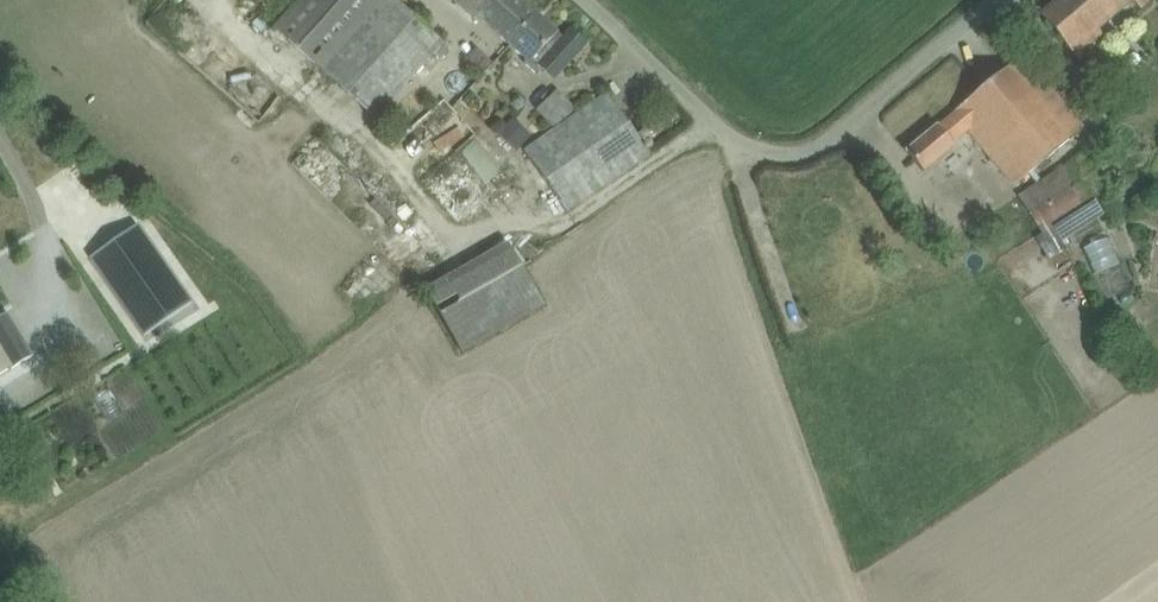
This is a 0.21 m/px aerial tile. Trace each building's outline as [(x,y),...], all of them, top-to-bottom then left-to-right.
[(274,16),(288,0),(256,0),(274,16)] [(390,0),(296,0),(272,27),(376,117),(423,65),(429,70),(447,50),(390,0)] [(538,14),(522,0),(454,0),(474,18),(477,14),(512,43),(538,14)] [(1081,61),(1106,38),(1098,29),(1133,1),(1139,9),(1142,8),(1150,0),(1057,0),(1041,14),(1056,32),(1081,61)] [(537,75),(543,68),(553,78),(585,44),(570,30),(563,38),(556,32),(557,31),(538,14),(512,43),(527,56),(522,61),(537,75)] [(472,64),(490,83),(504,70),(486,52),(472,64)] [(906,151),(921,170),(923,171),(953,146),(951,143),(967,130),(1013,186),(1081,128),(1036,74),(1020,56),(952,113),(953,114),(937,127),(936,126),(906,151)] [(537,109),(555,129),(524,151),(566,211),(630,166),(649,153),(607,93),(580,112),(557,90),(537,109)] [(442,97),(388,144),(458,225),(478,207),(477,206),(483,200),(479,196),(493,184),(498,190),(513,178),(442,97)] [(532,134),(513,117),(498,133),(517,151),(532,134)] [(1048,259),(1065,248),(1052,227),(1109,190),(1085,152),(1017,196),(1041,233),(1034,238),(1048,259)] [(137,224),(90,258),(144,336),(191,302),(154,249),(143,233),(137,224)] [(1105,280),(1127,273),(1117,242),(1094,249),(1105,280)] [(462,353),(544,305),(508,243),(426,291),(462,353)] [(12,365),(13,366),(32,355),(7,312),(0,315),(0,372),(12,365)]
